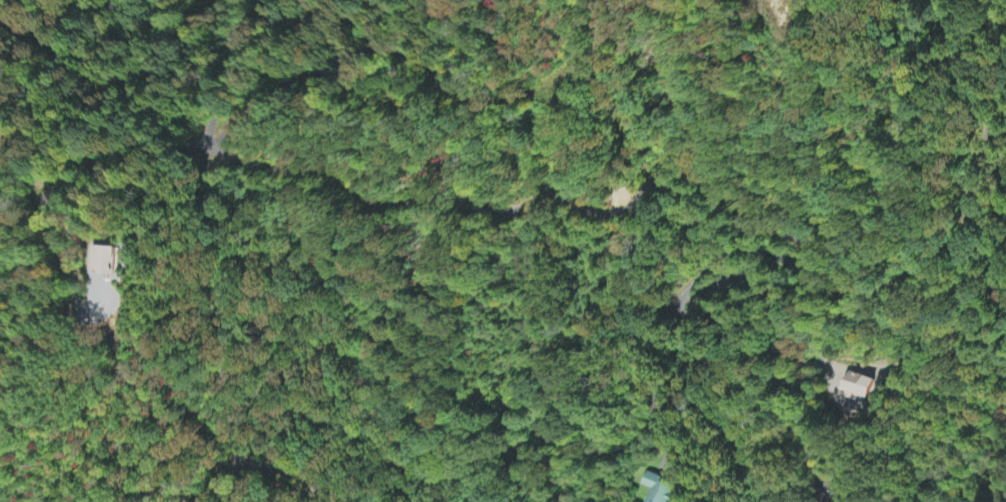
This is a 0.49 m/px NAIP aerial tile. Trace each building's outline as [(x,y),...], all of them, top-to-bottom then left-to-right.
[(122,246),(104,246),(105,266),(118,265),(118,260),(122,260),(122,246)] [(844,398),(871,405),(877,380),(850,374),(844,398)] [(678,486),(649,475),(645,487),(654,490),(649,501),(672,501),(678,486)]
